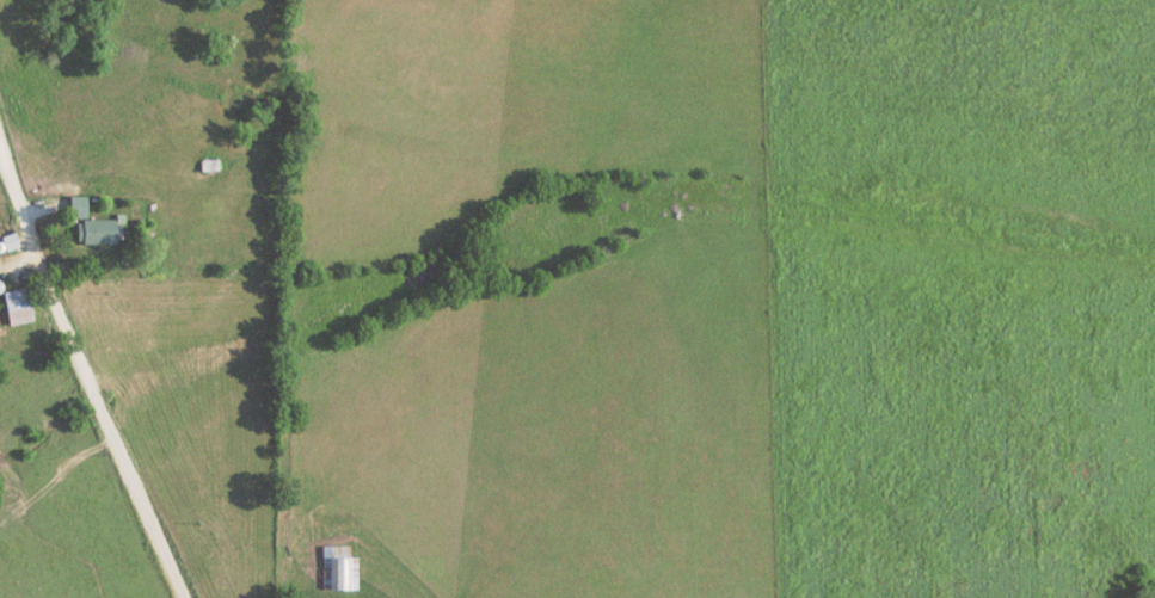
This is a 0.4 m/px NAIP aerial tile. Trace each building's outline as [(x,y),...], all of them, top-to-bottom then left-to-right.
[(78,220),(78,244),(122,244),(122,220),(78,220)] [(8,326),(34,321),(27,288),(2,293),(8,326)] [(358,557),(348,557),(348,546),(321,546),(321,590),(358,590),(358,557)]
